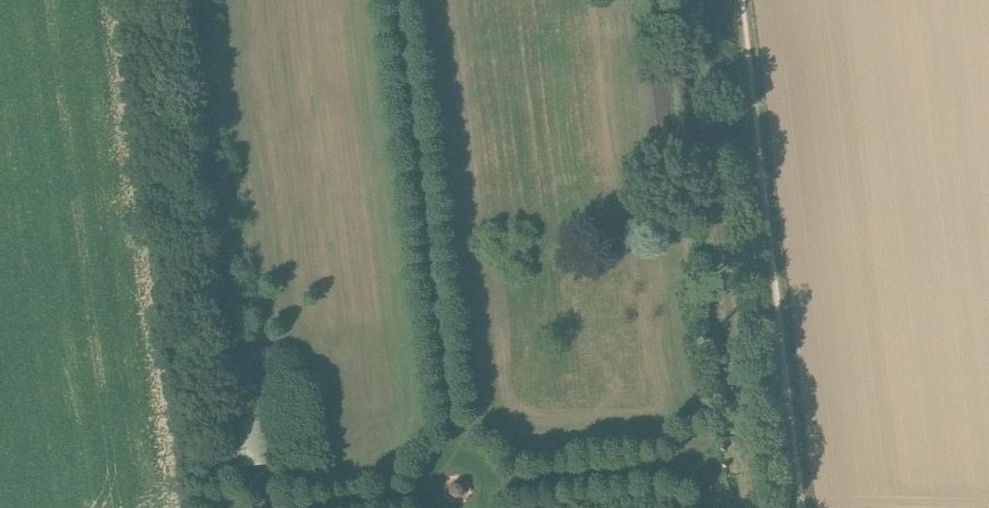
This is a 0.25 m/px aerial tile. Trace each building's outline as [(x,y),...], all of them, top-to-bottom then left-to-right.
[(279,464),(268,385),(225,390),(235,470),(279,464)]
